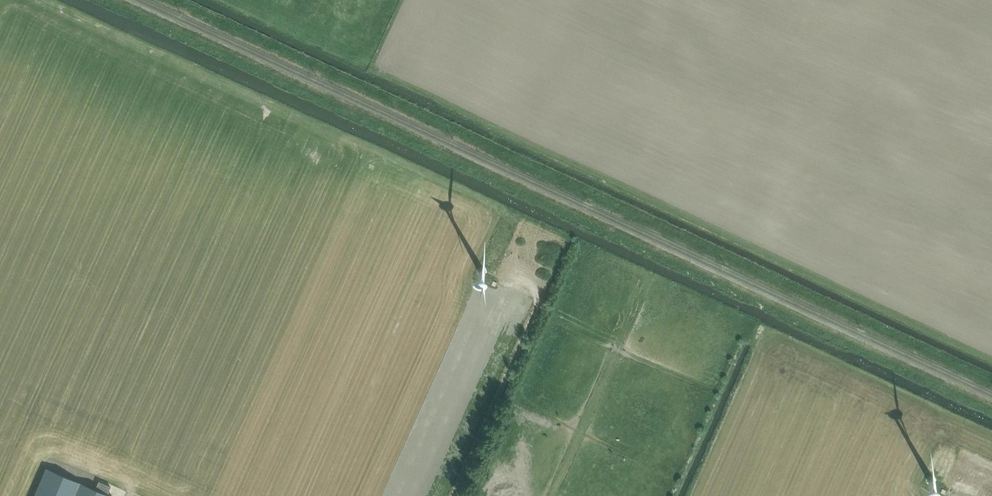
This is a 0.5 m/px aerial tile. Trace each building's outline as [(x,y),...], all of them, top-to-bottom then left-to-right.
[(36,495),(108,495),(107,495),(110,488),(98,482),(94,490),(48,469),(36,495)]
